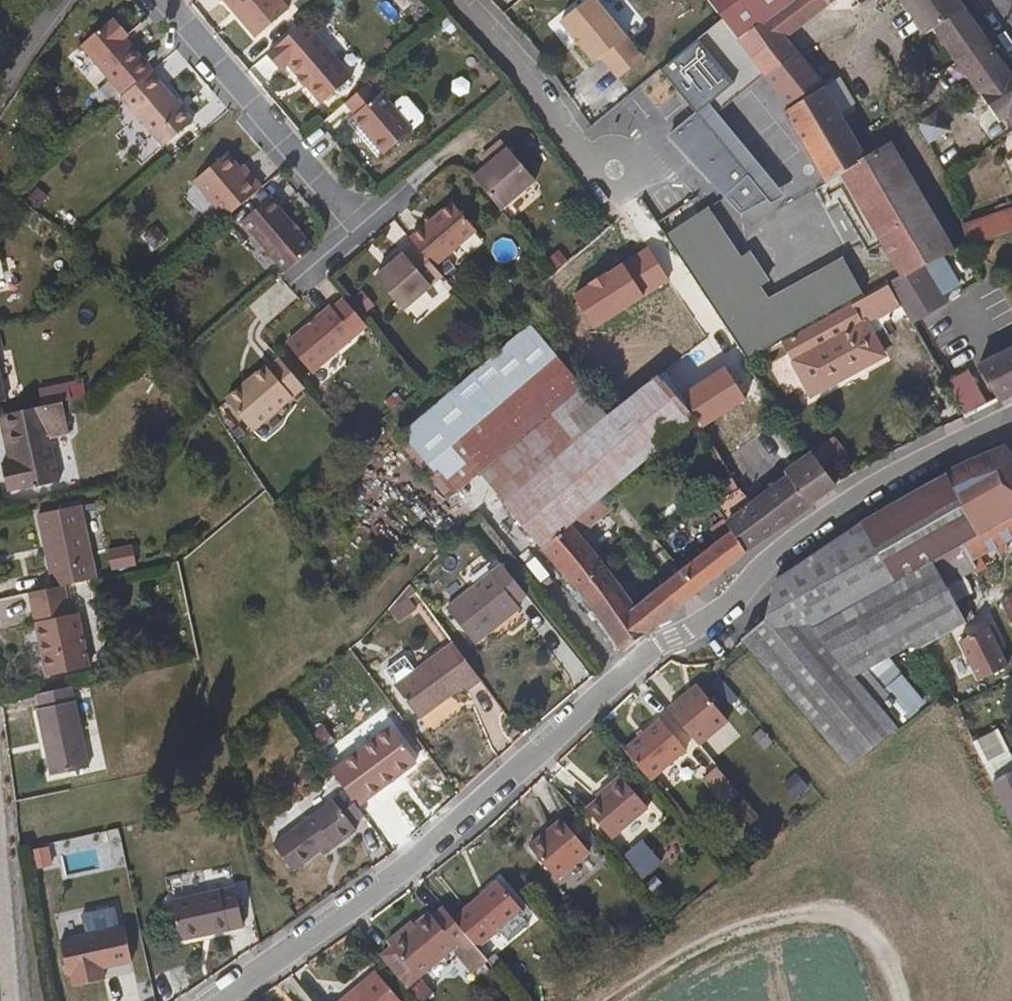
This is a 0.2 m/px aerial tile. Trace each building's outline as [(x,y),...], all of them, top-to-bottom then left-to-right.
[(289,9),(282,0),(225,0),(257,37),(289,9)] [(638,54),(594,0),(576,0),(556,16),(589,59),(596,53),(614,74),(638,54)] [(718,21),(734,42),(735,41),(794,0),(703,0),(718,21)] [(735,41),(748,62),(785,37),(839,0),(794,0),(735,41)] [(896,5),(898,8),(899,8),(911,0),(892,0),(896,5)] [(951,73),(982,51),(948,0),(911,0),(899,8),(920,41),(927,37),(951,73)] [(327,99),(358,73),(312,17),(274,49),(284,63),(291,57),(327,99)] [(113,18),(81,45),(122,95),(149,72),(150,72),(152,70),(131,46),(129,48),(122,40),(127,35),(113,18)] [(794,52),(785,37),(748,62),(758,77),(794,52)] [(661,68),(697,111),(669,135),(724,197),(740,213),(767,198),(771,202),(783,195),(709,102),(733,82),(697,39),(661,68)] [(982,51),(951,73),(991,133),(1001,127),(1005,137),(1011,134),(1011,84),(1009,80),(1004,83),(982,51)] [(822,183),(839,173),(860,161),(833,111),(819,88),(794,52),(758,77),(760,81),(794,135),(822,183)] [(149,72),(122,95),(120,97),(162,146),(191,121),(149,72)] [(386,86),(383,88),(375,78),(352,97),(361,108),(358,111),(389,149),(418,124),(386,86)] [(922,151),(939,140),(928,120),(910,131),(922,151)] [(499,209),(534,179),(500,140),(487,151),(493,158),(472,177),(499,209)] [(957,244),(940,248),(884,146),(871,154),(932,259),(940,253),(959,249),(957,244)] [(237,166),(225,152),(192,180),(222,218),(259,186),(249,175),(246,177),(237,166)] [(860,161),(839,173),(899,277),(921,265),(932,259),(871,154),(860,161)] [(249,175),(240,164),(237,166),(246,177),(249,175)] [(311,248),(268,197),(239,221),(282,272),(311,248)] [(452,203),(409,238),(415,245),(434,266),(475,231),(452,203)] [(845,304),(863,295),(843,257),(768,297),(709,207),(665,235),(745,354),(819,318),(841,307),(845,304)] [(953,231),(957,244),(959,249),(974,245),(1002,238),(1011,235),(1011,216),(953,231)] [(1002,238),(1004,246),(1011,244),(1011,235),(1002,238)] [(1006,250),(1004,246),(1002,238),(974,245),(977,258),(1006,250)] [(434,266),(415,245),(404,254),(399,248),(386,260),(388,263),(373,275),(402,309),(441,275),(434,266)] [(668,284),(647,249),(575,293),(596,328),(668,284)] [(938,319),(948,313),(921,265),(899,277),(883,285),(895,304),(907,326),(934,311),(938,319)] [(895,304),(883,285),(863,295),(845,304),(857,326),(862,323),(895,304)] [(367,326),(345,300),(335,308),(333,306),(288,344),(313,373),(367,326)] [(857,326),(845,304),(841,307),(819,318),(831,339),(790,361),(807,395),(879,355),(862,323),(857,326)] [(400,426),(428,460),(448,485),(469,468),(541,550),(571,525),(695,425),(677,399),(660,376),(609,414),(529,326),(413,416),(400,426)] [(625,395),(660,364),(629,329),(594,361),(625,395)] [(971,368),(987,404),(1011,393),(1011,350),(971,368)] [(305,389),(282,362),(271,371),(270,369),(253,383),(255,385),(249,390),(247,388),(230,403),(255,432),(305,389)] [(723,366),(677,399),(695,425),(701,432),(747,399),(723,366)] [(35,400),(60,395),(63,394),(61,383),(60,377),(32,383),(35,400)] [(80,390),(78,380),(61,383),(63,394),(80,390)] [(972,399),(962,404),(953,387),(944,392),(958,417),(977,409),(972,399)] [(63,412),(60,395),(35,400),(0,407),(0,423),(1,423),(8,454),(0,456),(0,484),(0,485),(54,474),(43,416),(63,412)] [(1011,523),(1011,473),(998,454),(949,469),(854,524),(761,584),(783,616),(759,633),(747,617),(747,622),(743,633),(738,643),(733,650),(830,768),(840,781),(871,757),(889,744),(843,686),(896,650),(907,646),(912,654),(955,632),(925,573),(954,556),(1011,523)] [(803,507),(828,489),(806,454),(780,473),(803,507)] [(727,488),(702,506),(721,534),(735,554),(803,507),(780,473),(746,497),(749,503),(741,509),(733,514),(725,503),(733,497),(727,488)] [(74,495),(32,505),(48,579),(58,577),(90,570),(74,495)] [(733,514),(741,509),(733,497),(725,503),(733,514)] [(1011,545),(1011,525),(1011,523),(954,556),(963,573),(1011,545)] [(571,525),(541,550),(624,651),(735,554),(721,534),(633,603),(571,525)] [(133,550),(108,550),(109,570),(133,569),(133,550)] [(925,573),(955,632),(987,616),(963,573),(954,556),(925,573)] [(525,595),(502,567),(446,608),(472,643),(520,608),(515,602),(525,595)] [(58,577),(48,579),(23,585),(40,664),(81,656),(69,602),(63,603),(58,577)] [(783,616),(761,584),(746,594),(748,603),(748,612),(747,617),(759,633),(783,616)] [(416,608),(404,597),(388,613),(400,624),(416,608)] [(990,614),(1002,637),(1011,630),(1011,603),(990,614)] [(990,629),(957,643),(976,686),(1009,671),(990,629)] [(469,691),(481,682),(453,643),(396,684),(420,718),(465,686),(469,691)] [(912,674),(921,668),(912,654),(903,659),(912,674)] [(930,713),(943,703),(921,668),(912,674),(908,677),(930,713)] [(79,741),(67,676),(30,683),(32,696),(30,698),(41,748),(79,741)] [(697,743),(726,720),(698,685),(668,707),(697,743)] [(648,776),(685,747),(660,716),(623,745),(648,776)] [(396,726),(335,769),(349,787),(360,803),(420,760),(396,726)] [(972,743),(989,776),(1011,765),(1011,761),(997,731),(972,743)] [(699,781),(723,809),(738,796),(715,768),(699,781)] [(612,841),(648,812),(620,777),(602,791),(605,795),(586,810),(612,841)] [(989,796),(1011,842),(1011,784),(989,796)] [(360,803),(349,787),(277,839),(295,865),(324,844),(335,836),(339,841),(361,825),(357,819),(367,813),(360,803)] [(558,882),(591,855),(564,822),(531,848),(558,882)] [(339,841),(335,836),(324,844),(328,849),(339,841)] [(639,882),(660,866),(641,842),(621,859),(639,882)] [(451,917),(469,938),(476,947),(521,911),(497,881),(451,917)] [(244,921),(235,883),(172,897),(181,935),(244,921)] [(469,938),(451,917),(443,907),(433,915),(429,910),(413,923),(411,920),(385,942),(390,947),(380,955),(408,988),(454,950),(469,938)] [(143,961),(136,927),(58,943),(65,978),(72,977),(75,989),(106,983),(103,970),(143,961)] [(487,961),(476,947),(469,938),(454,950),(473,973),(487,961)] [(374,971),(337,1000),(398,1000),(374,971)]
